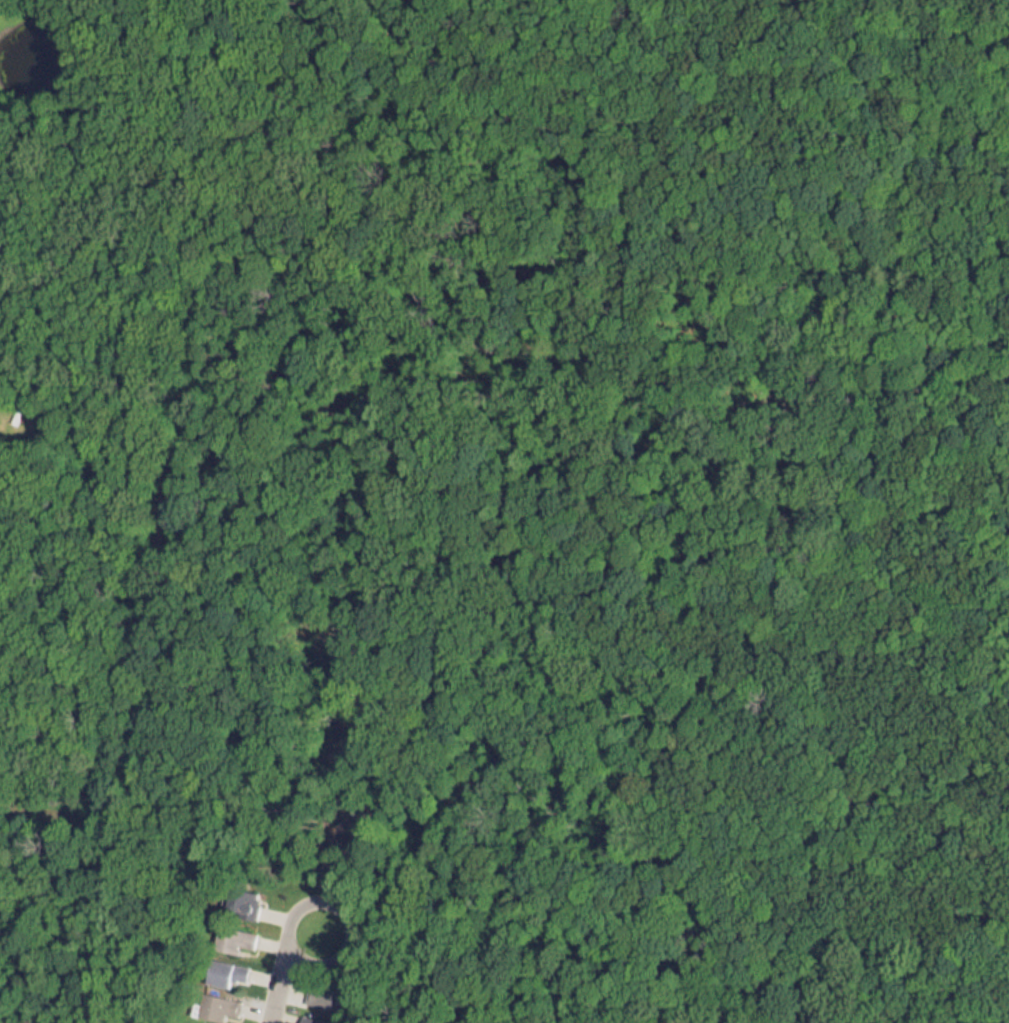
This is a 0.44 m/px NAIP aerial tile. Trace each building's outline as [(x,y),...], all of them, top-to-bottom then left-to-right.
[(250,950),(254,924),(216,919),(212,945),(250,950)] [(246,960),(208,953),(203,977),(229,982),(231,974),(243,976),(246,960)] [(236,1013),(239,994),(200,988),(196,1014),(222,1018),(223,1011),(236,1013)] [(335,1018),(301,1008),(296,1022),(334,1022),(335,1018)]
